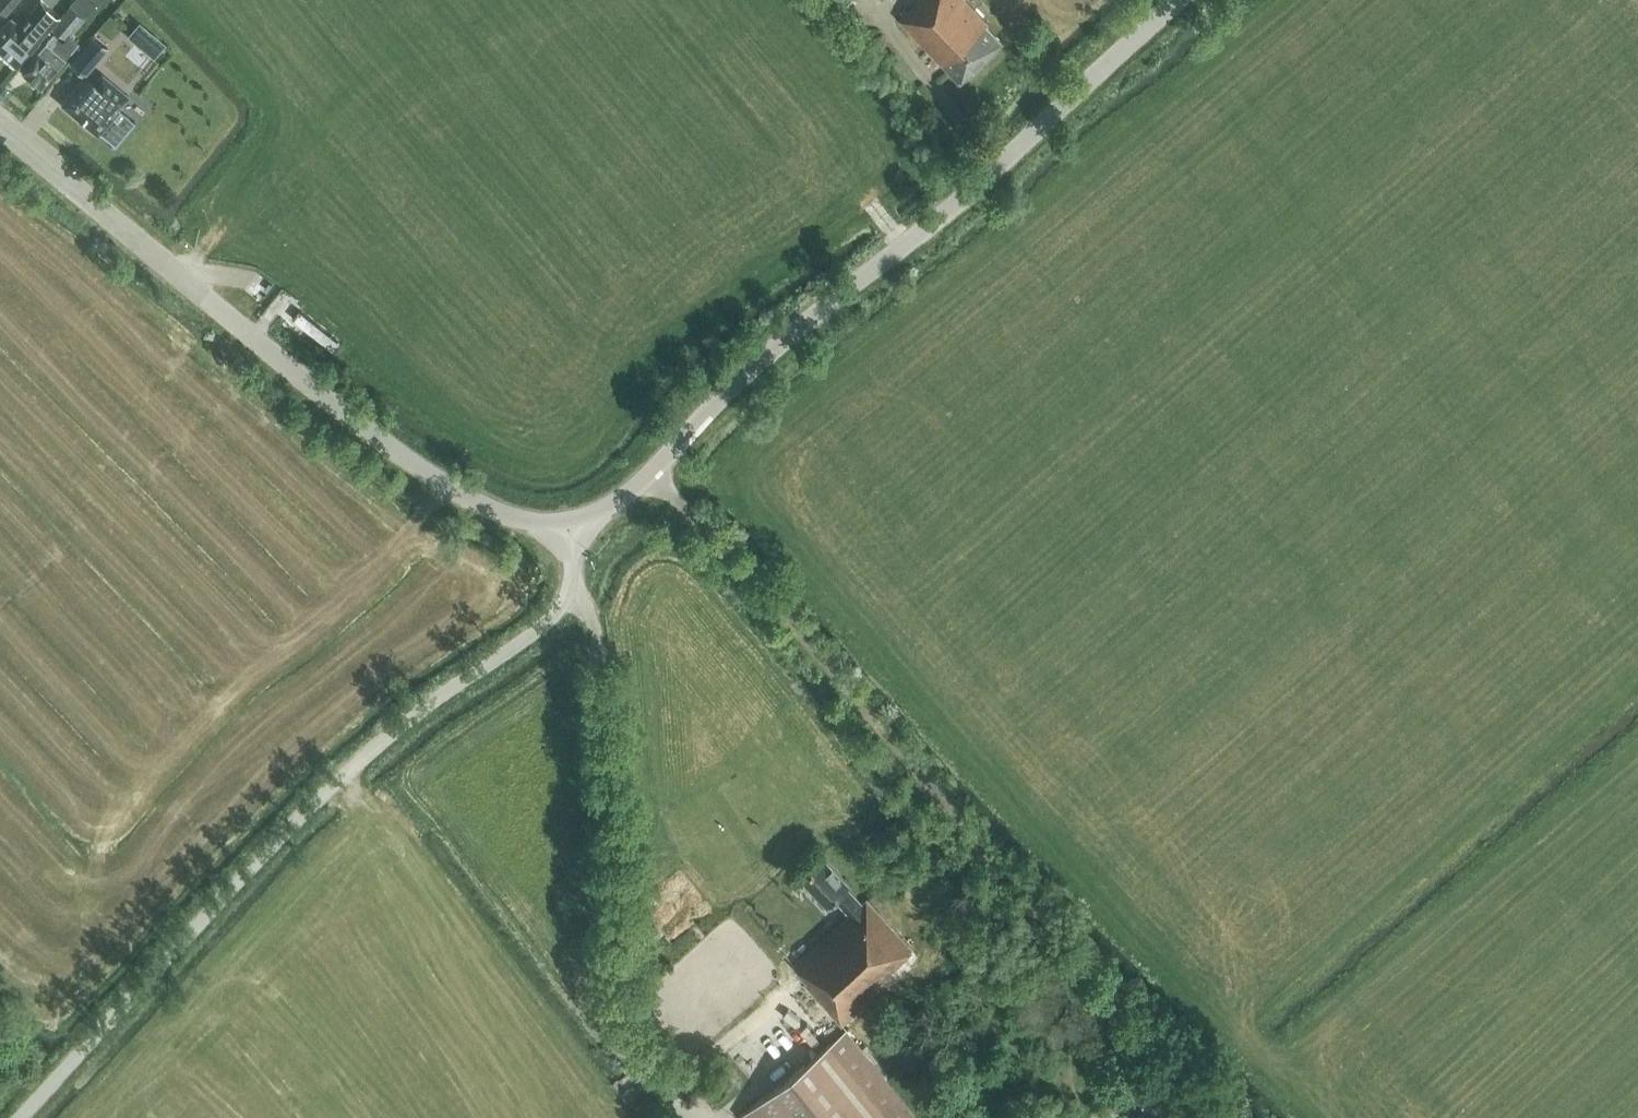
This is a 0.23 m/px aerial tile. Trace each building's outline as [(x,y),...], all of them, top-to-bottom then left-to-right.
[(17,0),(0,0),(0,10),(5,14),(17,0)] [(965,0),(919,0),(908,11),(905,7),(901,11),(904,15),(899,19),(959,82),(1002,41),(986,25),(987,23),(965,0)] [(64,37),(82,17),(69,5),(51,26),(64,37)] [(56,20),(42,8),(24,29),(11,17),(0,30),(0,52),(17,66),(38,41),(56,20)] [(165,43),(139,20),(127,35),(153,57),(165,43)] [(40,86),(65,58),(50,46),(54,40),(53,40),(55,37),(52,34),(21,70),(40,86)] [(84,76),(108,48),(93,36),(70,63),(84,76)] [(128,95),(101,73),(90,87),(81,79),(61,103),(97,133),(111,116),(128,95)] [(338,339),(299,309),(293,318),(334,349),(341,340),(339,339),(338,339)] [(669,430),(675,423),(668,416),(662,423),(669,430)] [(862,903),(846,886),(849,884),(823,855),(801,876),(826,904),(834,896),(850,914),(794,965),(808,980),(805,982),(842,1024),(891,980),(885,974),(912,949),(867,899),(862,903)] [(847,1029),(741,1117),(920,1117),(847,1029)] [(1142,1064),(1153,1077),(1164,1067),(1152,1054),(1142,1064)]
